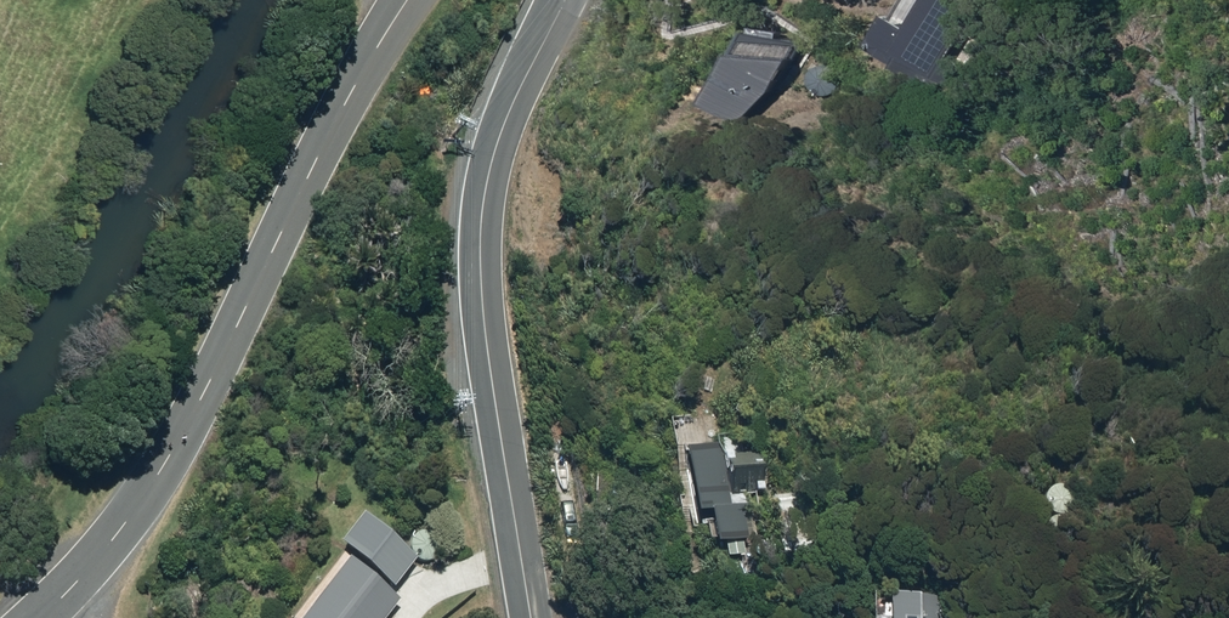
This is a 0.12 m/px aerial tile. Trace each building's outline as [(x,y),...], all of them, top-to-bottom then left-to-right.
[(935,72),(972,17),(947,0),(917,0),(898,29),(880,17),(862,44),(926,86),(935,72)] [(771,23),(723,67),(757,104),(805,59),(771,23)] [(686,450),(694,509),(708,507),(713,539),(754,534),(750,501),(739,503),(737,486),(770,482),(766,446),(723,452),(722,445),(686,450)] [(1073,555),(1075,500),(1026,497),(1023,552),(1073,555)] [(353,555),(303,617),(305,617),(389,617),(406,597),(391,585),(416,553),(365,512),(340,544),(353,555)] [(893,617),(939,617),(940,594),(894,593),(893,617)]
